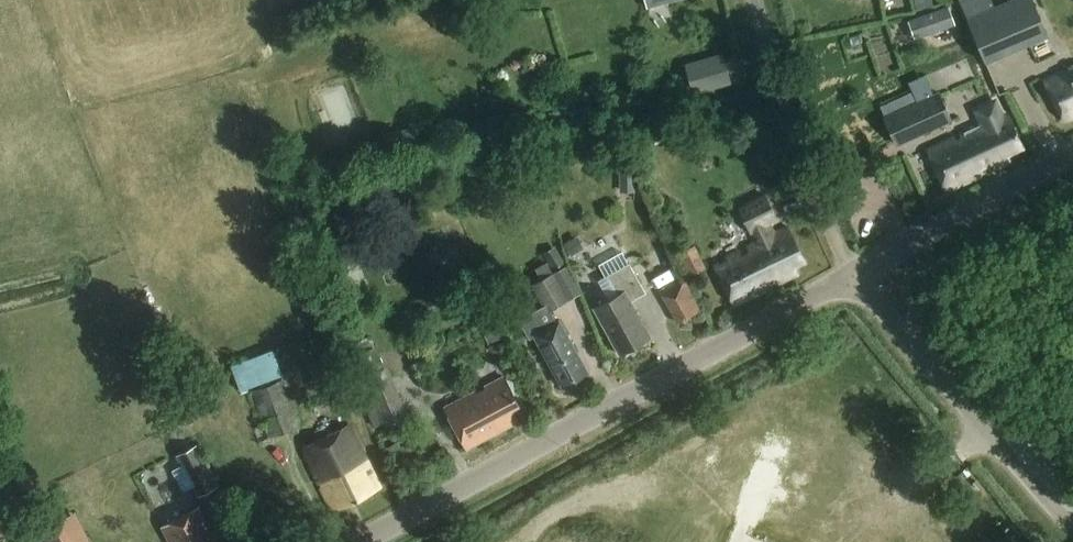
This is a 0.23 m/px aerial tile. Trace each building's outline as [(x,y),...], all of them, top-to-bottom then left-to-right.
[(645,9),(678,0),(643,0),(645,9)] [(966,18),(994,6),(991,0),(958,0),(966,18)] [(966,19),(985,63),(1048,36),(1033,0),(1010,0),(966,19)] [(935,31),(955,23),(949,6),(929,14),(935,31)] [(723,53),(685,64),(685,65),(691,85),(694,94),(732,83),(723,53)] [(1045,81),(1065,121),(1072,117),(1072,67),(1045,81)] [(939,91),(884,116),(897,145),(952,120),(939,91)] [(1009,115),(1003,118),(996,102),(975,112),(982,127),(976,130),(975,128),(928,150),(947,191),(986,172),(983,166),(994,160),(997,167),(1010,161),(1007,155),(1023,147),(1009,115)] [(415,131),(385,137),(388,153),(418,147),(415,131)] [(755,152),(761,168),(778,162),(773,145),(755,152)] [(620,173),(621,193),(635,192),(634,172),(620,173)] [(779,218),(767,194),(741,207),(753,231),(755,230),(760,241),(729,256),(731,260),(723,265),(722,262),(717,265),(736,304),(767,288),(763,280),(776,273),(780,282),(797,274),(794,264),(806,258),(790,226),(776,233),(771,222),(779,218)] [(678,253),(689,277),(707,269),(696,245),(678,253)] [(556,247),(544,254),(553,270),(565,263),(556,247)] [(646,293),(631,265),(607,278),(617,295),(595,307),(621,354),(653,337),(633,301),(646,293)] [(590,372),(562,319),(558,321),(552,310),(572,300),(558,272),(538,282),(550,304),(522,318),(531,336),(534,335),(562,387),(590,372)] [(660,292),(677,323),(702,310),(685,278),(660,292)] [(481,328),(489,345),(506,337),(499,320),(481,328)] [(232,365),(242,390),(283,374),(273,349),(232,365)] [(364,376),(363,377),(384,428),(409,418),(387,366),(384,368),(364,376)] [(440,398),(445,407),(464,446),(510,422),(507,416),(518,410),(501,378),(463,398),(458,389),(440,398)] [(281,379),(278,381),(249,391),(266,438),(298,426),(281,379)] [(380,489),(348,425),(307,445),(308,448),(305,449),(335,511),(380,489)] [(176,456),(197,498),(223,484),(201,443),(176,456)] [(198,505),(163,525),(173,541),(219,541),(198,505)] [(63,519),(39,531),(45,541),(74,541),(63,519)]
